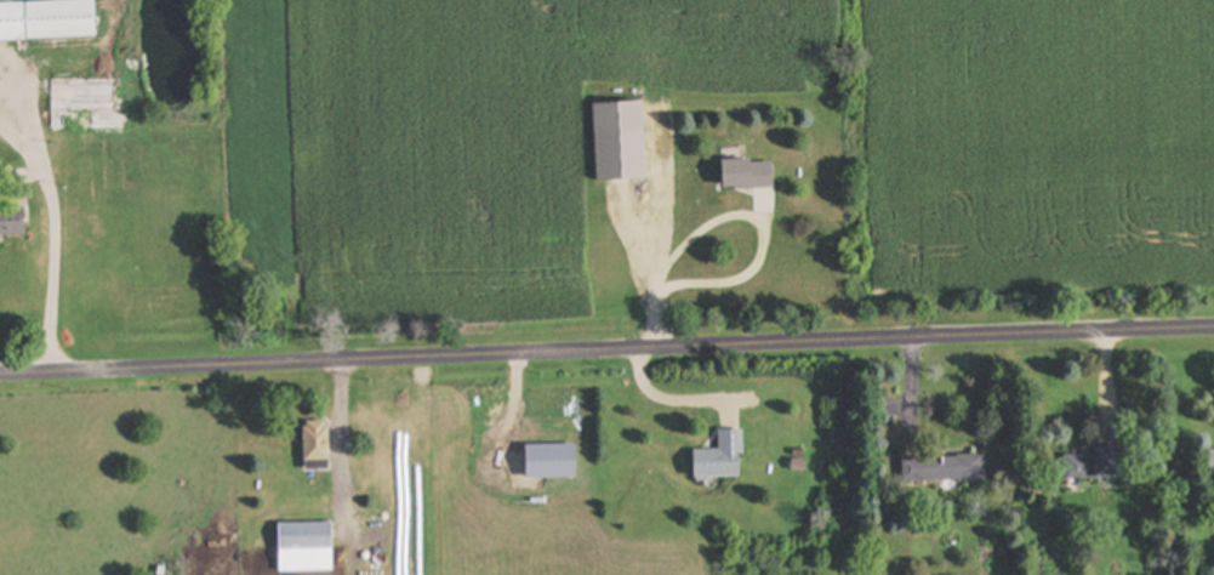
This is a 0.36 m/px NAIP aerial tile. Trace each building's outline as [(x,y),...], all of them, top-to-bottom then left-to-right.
[(101,40),(99,2),(0,5),(0,43),(101,40)] [(126,81),(73,80),(72,102),(57,101),(56,126),(66,126),(66,114),(97,114),(97,131),(125,131),(126,81)] [(601,102),(602,180),(650,179),(650,101),(601,102)] [(730,159),(730,187),(777,187),(777,159),(730,159)] [(0,209),(0,235),(30,235),(30,209),(0,209)] [(333,468),(333,421),(309,421),(309,468),(333,468)] [(747,431),(723,430),(723,451),(698,450),(697,477),(746,478),(747,431)] [(1131,477),(1131,448),(1076,449),(1076,478),(1131,477)] [(990,482),(990,456),(907,456),(907,482),(990,482)] [(283,550),(337,550),(337,523),(283,523),(283,550)]
